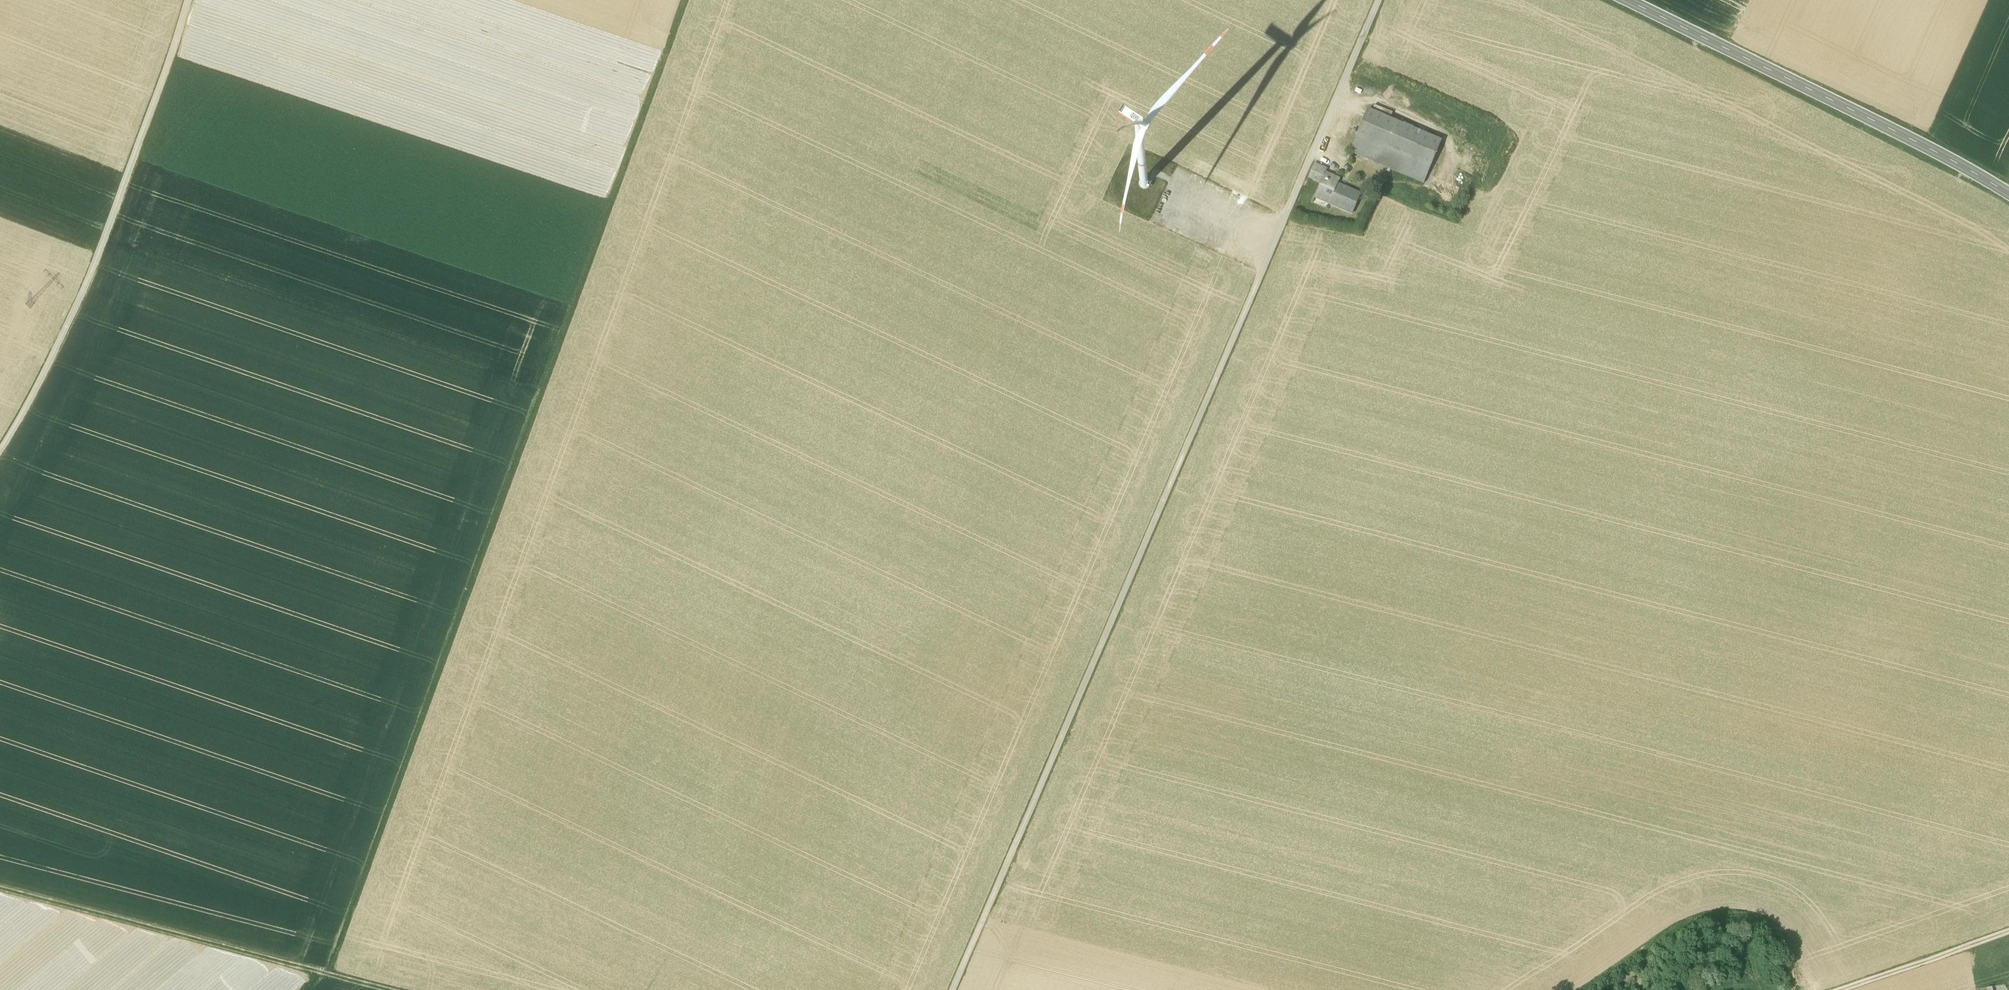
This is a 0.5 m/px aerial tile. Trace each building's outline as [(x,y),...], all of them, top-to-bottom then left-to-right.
[(1374,117),(1358,157),(1433,189),(1449,147),(1374,117)] [(1328,189),(1322,205),(1361,220),(1369,199),(1344,190),(1346,184),(1333,179),(1335,173),(1323,169),(1317,185),(1328,189)]
